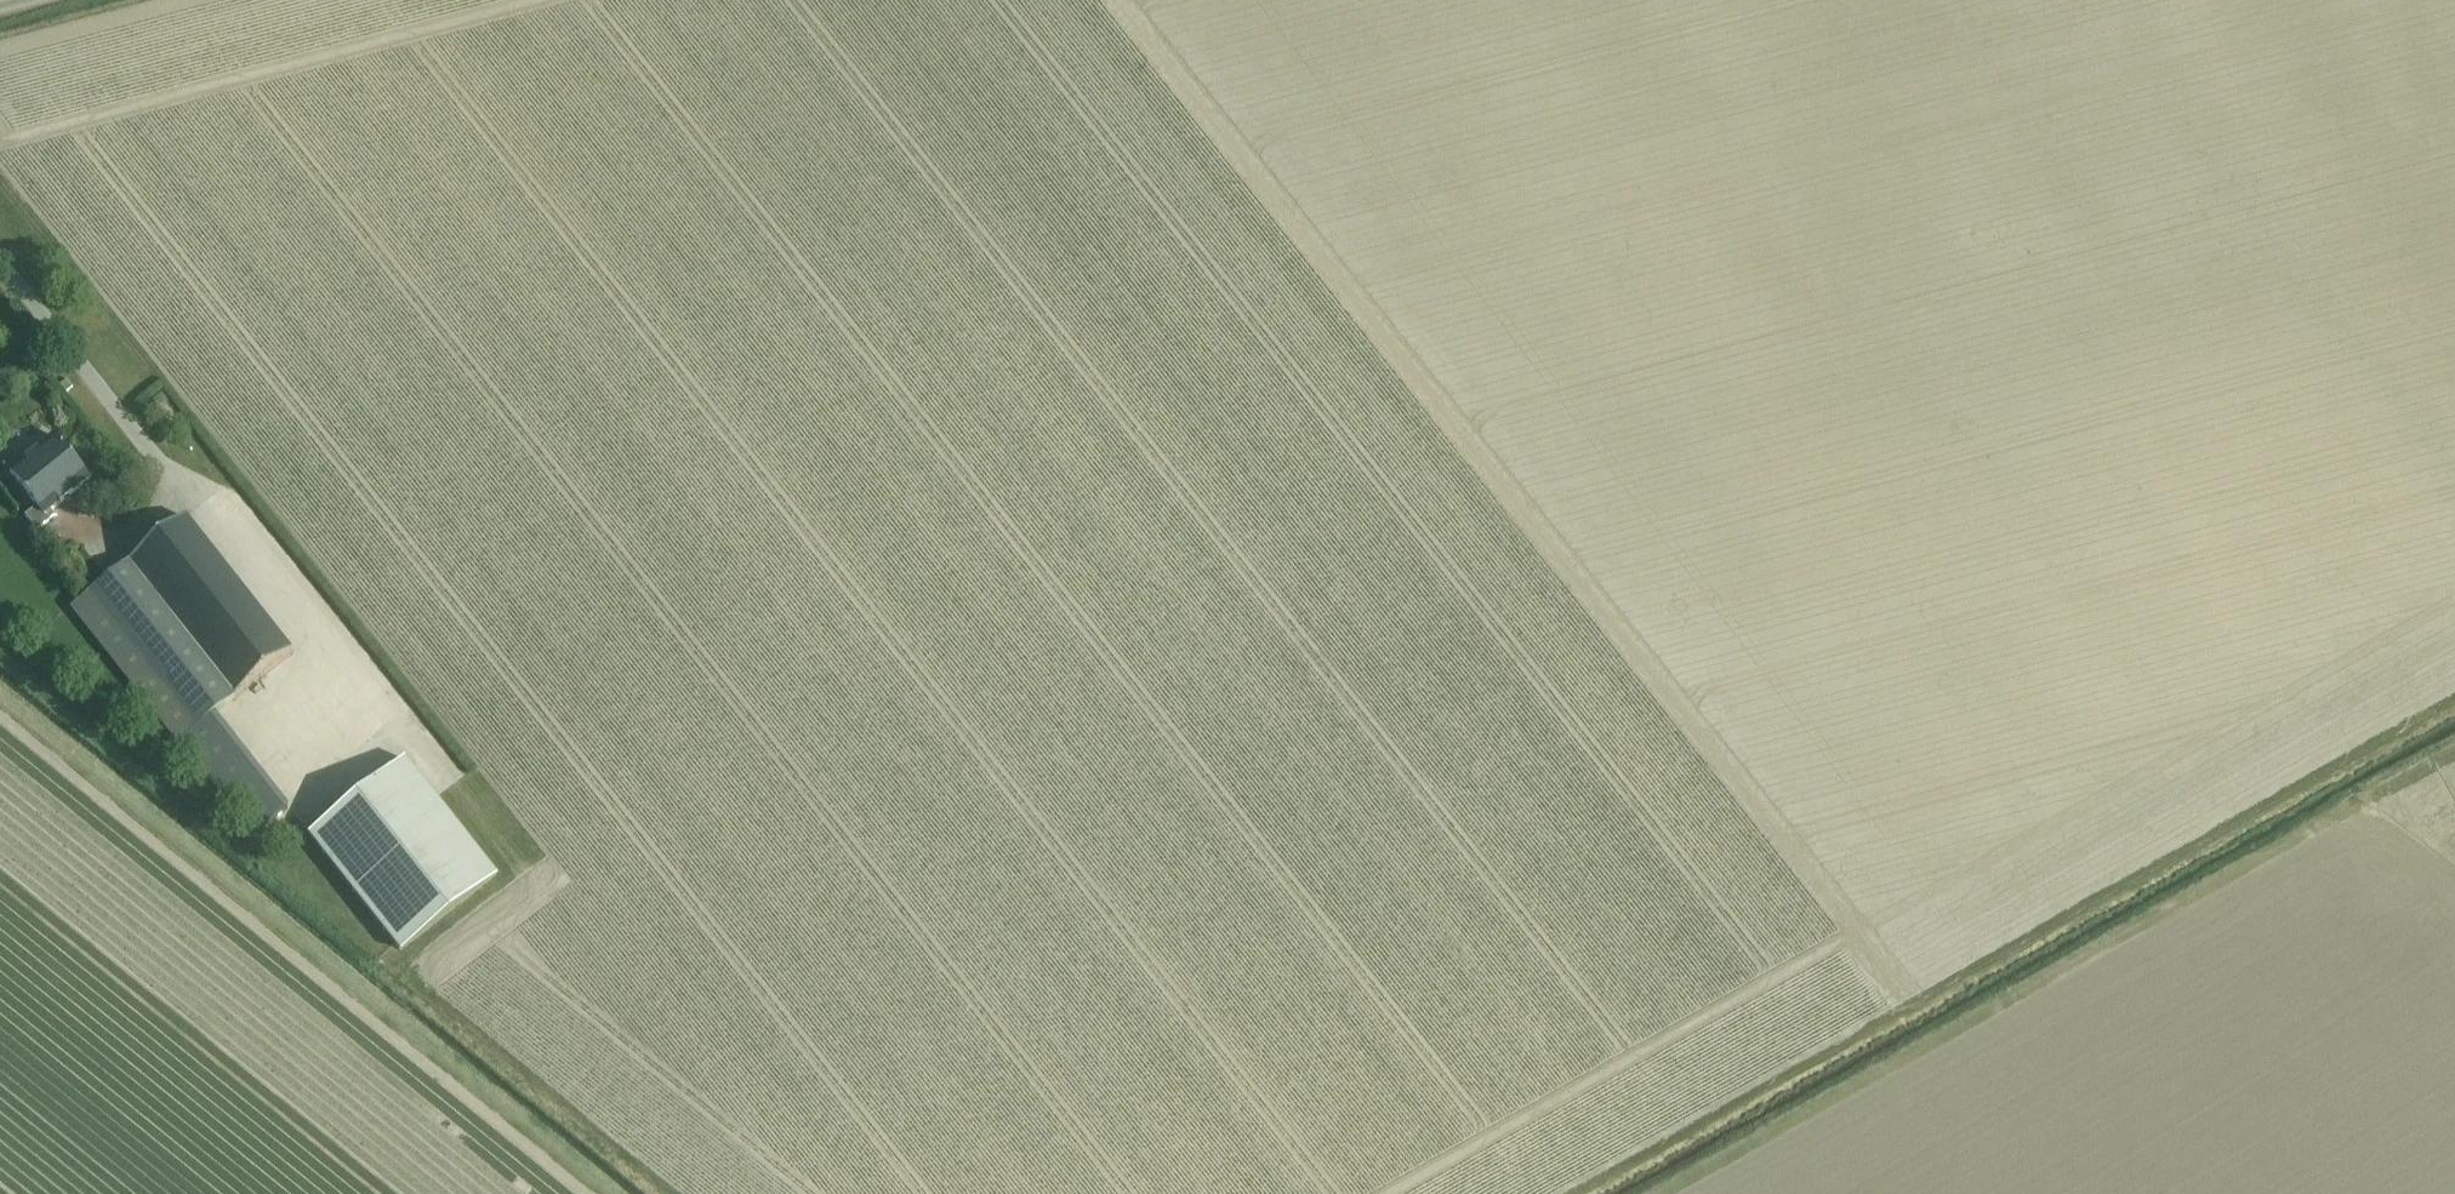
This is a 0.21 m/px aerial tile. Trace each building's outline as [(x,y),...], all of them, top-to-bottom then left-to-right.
[(10,474),(38,508),(26,518),(37,532),(55,517),(51,512),(90,481),(56,438),(10,474)] [(82,600),(71,609),(177,743),(214,715),(292,653),(186,518),(91,594),(82,600)] [(288,809),(214,715),(177,743),(220,797),(222,800),(227,796),(257,833),(288,809)] [(309,836),(394,945),(400,951),(496,876),(405,760),(309,836)]
